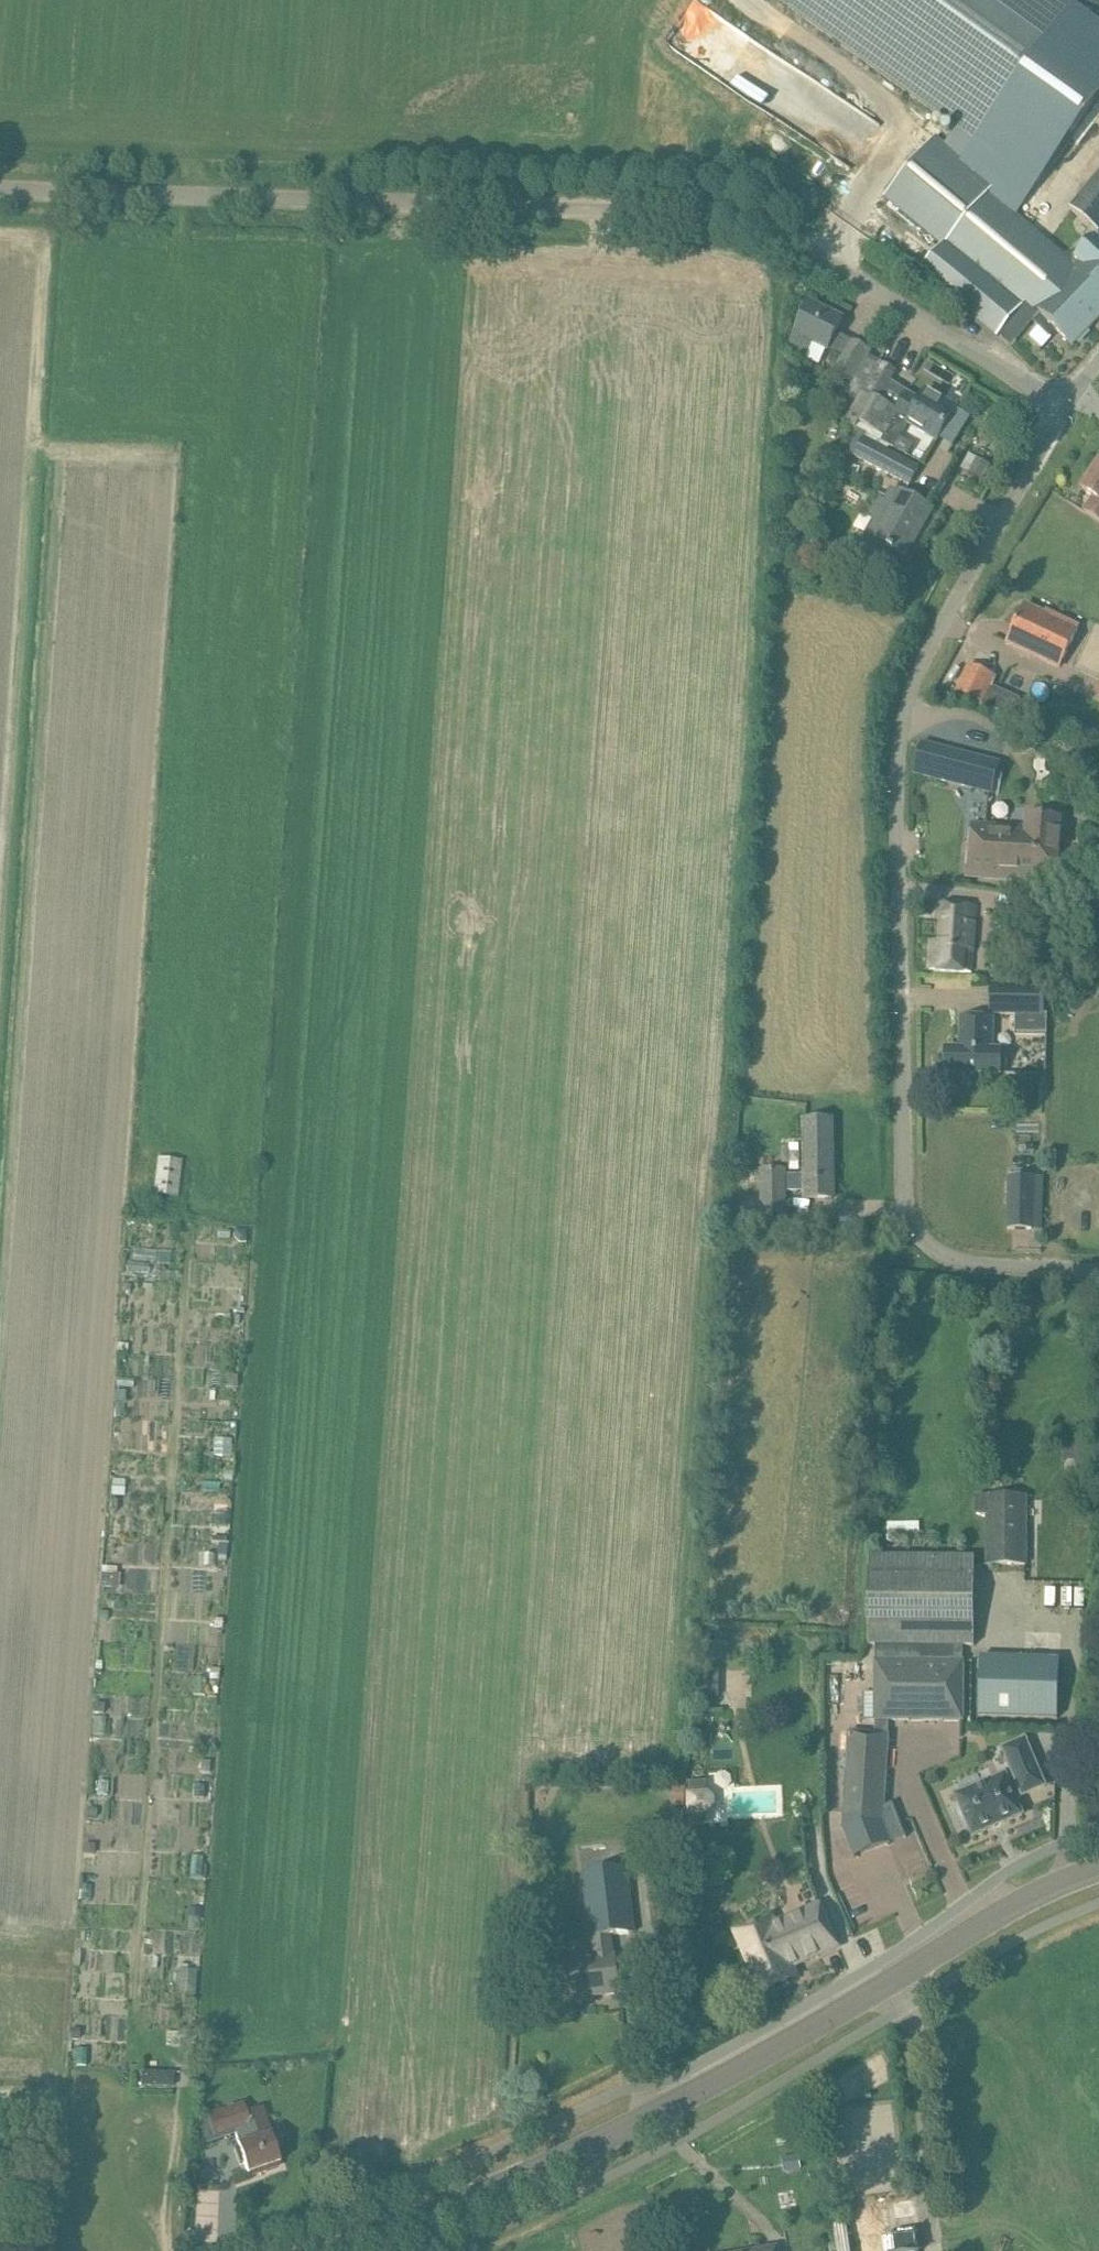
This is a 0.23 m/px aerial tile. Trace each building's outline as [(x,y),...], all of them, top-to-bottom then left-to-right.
[(976,140),(1073,7),(1064,0),(781,0),(976,140)] [(999,335),(1021,311),(1049,337),(1057,330),(1073,345),(1098,318),(1098,240),(1095,236),(1075,258),(1081,263),(1077,267),(989,194),(993,188),(1010,200),(1024,180),(978,146),(966,163),(937,138),(887,197),(943,244),(921,272),(999,336),(999,335)] [(1070,207),(1098,232),(1098,173),(1070,207)] [(810,303),(789,346),(821,362),(843,319),(810,303)] [(870,350),(853,342),(837,374),(854,383),(870,350)] [(879,364),(846,420),(893,448),(908,423),(937,440),(957,408),(927,390),(920,402),(907,395),(897,412),(877,400),(894,372),(879,364)] [(920,468),(866,440),(858,457),(911,485),(920,468)] [(971,474),(981,480),(990,466),(980,460),(971,474)] [(1082,489),(1094,497),(1085,511),(1098,521),(1098,464),(1082,489)] [(876,520),(863,543),(890,558),(895,550),(905,556),(932,510),(913,499),(904,493),(902,496),(893,491),(887,501),(881,498),(871,517),(876,520)] [(1025,606),(1008,643),(1028,652),(1062,668),(1080,628),(1076,626),(1056,617),(1055,619),(1025,606)] [(968,664),(955,690),(981,703),(1013,715),(1020,699),(990,685),(994,677),(968,664)] [(922,743),(914,774),(992,796),(1001,765),(922,743)] [(974,824),(967,876),(1057,881),(1061,821),(1047,820),(1027,818),(1026,831),(985,825),(974,824)] [(978,906),(944,905),(942,941),(931,941),(930,969),(975,971),(978,906)] [(1045,986),(991,984),(990,1015),(1016,1016),(1015,1032),(1047,1033),(1047,1015),(1044,1014),(1045,986)] [(993,1019),(961,1018),(960,1049),(947,1049),(946,1073),(1000,1075),(1000,1050),(992,1050),(993,1019)] [(833,1198),(832,1121),(810,1121),(804,1121),(805,1173),(761,1173),(761,1215),(785,1214),(785,1192),(806,1192),(806,1198),(833,1198)] [(182,1160),(157,1157),(152,1195),(177,1198),(182,1160)] [(1035,1177),(1009,1176),(1008,1229),(1034,1230),(1035,1177)] [(234,1230),(234,1237),(239,1242),(246,1242),(246,1230),(234,1230)] [(988,1515),(988,1519),(988,1565),(1025,1566),(1026,1519),(1026,1513),(1026,1497),(988,1497),(978,1497),(978,1515),(988,1515)] [(975,1557),(869,1556),(869,1646),(974,1647),(975,1557)] [(101,1573),(101,1588),(115,1589),(117,1574),(101,1573)] [(876,1721),(875,1734),(888,1735),(889,1720),(964,1720),(964,1660),(964,1647),(876,1646),(876,1660),(876,1721)] [(1060,1671),(1060,1662),(981,1659),(980,1670),(979,1694),(979,1716),(1058,1719),(1059,1697),(1060,1671)] [(94,1703),(94,1713),(104,1713),(104,1704),(94,1703)] [(844,1819),(843,1828),(855,1858),(857,1857),(856,1854),(889,1841),(890,1844),(891,1843),(891,1841),(904,1835),(905,1838),(906,1837),(893,1803),(884,1807),(888,1735),(875,1734),(850,1733),(844,1819)] [(1026,1739),(1003,1749),(1013,1772),(1012,1772),(1013,1774),(1013,1773),(1017,1783),(1010,1786),(1014,1794),(1021,1791),(1023,1795),(1022,1795),(1023,1796),(1024,1796),(1045,1787),(1046,1786),(1046,1785),(1045,1785),(1041,1775),(1041,1774),(1040,1774),(1036,1764),(1037,1764),(1036,1762),(1026,1739)] [(1010,1786),(1005,1775),(956,1796),(973,1836),(1023,1815),(1014,1794),(1010,1786)] [(707,1793),(706,1781),(688,1782),(690,1824),(708,1824),(707,1813),(709,1813),(714,1808),(713,1798),(708,1793),(707,1793)] [(195,1785),(194,1798),(204,1799),(205,1786),(195,1785)] [(635,1933),(627,1867),(585,1872),(593,1937),(595,1936),(597,1957),(558,1961),(561,1993),(562,2000),(620,1993),(615,1956),(610,1957),(608,1936),(635,1933)] [(188,1909),(187,1918),(201,1919),(202,1910),(188,1909)] [(836,1946),(820,1910),(775,1930),(771,1919),(738,1934),(762,1991),(795,1977),(791,1965),(836,1946)] [(71,2030),(70,2039),(79,2040),(80,2031),(71,2030)] [(142,2072),(141,2087),(173,2088),(174,2073),(142,2072)] [(246,2105),(211,2117),(216,2133),(233,2128),(236,2135),(239,2146),(238,2147),(239,2147),(235,2149),(240,2165),(244,2164),(248,2174),(264,2169),(265,2172),(267,2171),(276,2168),(275,2165),(280,2163),(273,2142),(271,2137),(271,2136),(272,2135),(262,2107),(248,2112),(246,2105)] [(799,2154),(787,2157),(790,2171),(802,2169),(799,2154)] [(917,2227),(830,2243),(832,2250),(921,2250),(917,2227)]
